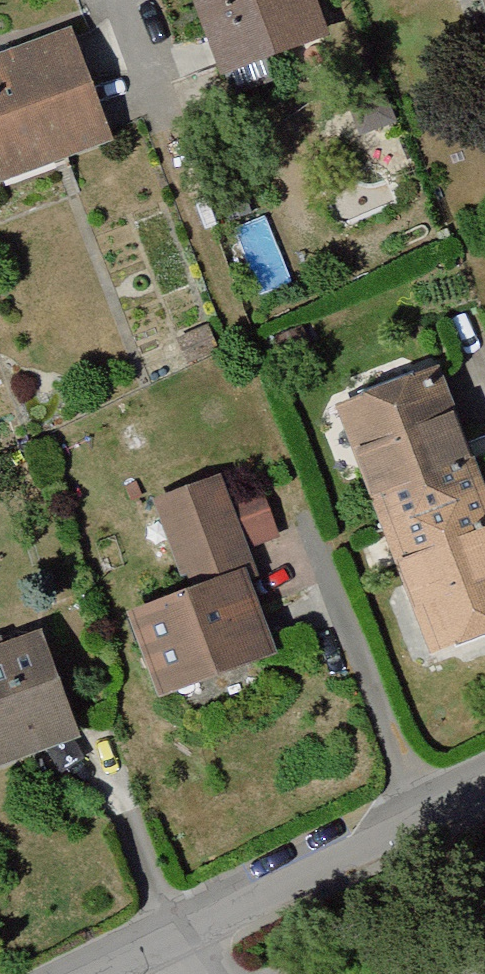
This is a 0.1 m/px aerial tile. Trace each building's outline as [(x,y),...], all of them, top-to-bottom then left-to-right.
[(178,3),(204,83),(307,48),(291,0),(188,0),(178,3)] [(0,65),(0,182),(91,150),(54,46),(0,65)] [(331,392),(379,512),(470,476),(423,355),(331,392)] [(430,642),(484,620),(484,513),(470,476),(379,512),(430,642)] [(179,604),(117,625),(143,699),(251,662),(225,587),(238,583),(207,491),(147,512),(179,604)] [(0,656),(0,767),(59,747),(25,647),(0,656)]
